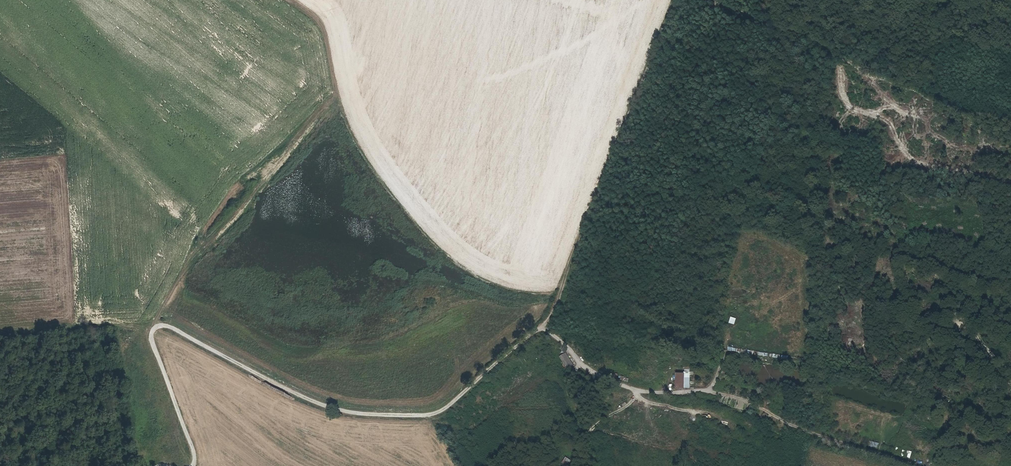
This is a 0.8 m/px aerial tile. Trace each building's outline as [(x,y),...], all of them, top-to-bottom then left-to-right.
[(575,367),(568,354),(562,357),(569,370),(575,367)] [(691,372),(676,373),(677,389),(691,388),(691,372)]
